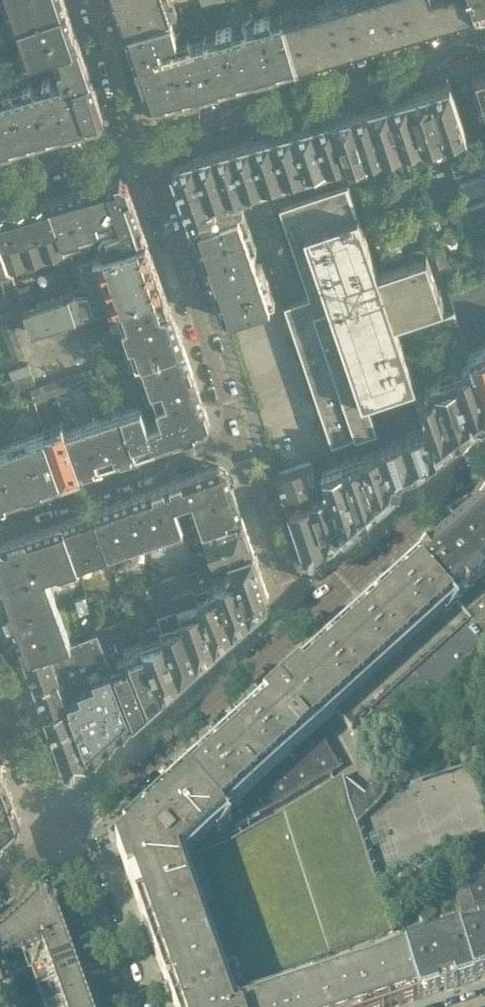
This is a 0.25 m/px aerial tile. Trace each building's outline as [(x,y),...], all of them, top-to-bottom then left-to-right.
[(66,4),(65,0),(21,0),(12,3),(21,29),(69,13),(66,4)] [(118,8),(124,27),(171,14),(166,0),(115,0),(118,8)] [(284,16),(297,62),(476,11),(473,0),(340,0),(284,16)] [(476,11),(484,8),(484,0),(473,0),(476,11)] [(78,38),(69,13),(21,29),(30,55),(53,47),(78,38)] [(172,14),(171,14),(124,27),(149,99),(156,102),(185,94),(172,47),(162,50),(159,37),(177,32),(172,14)] [(269,14),(262,16),(276,68),(297,62),(284,16),(282,17),(282,16),(271,19),(269,14)] [(276,68),(262,16),(254,19),(256,23),(234,29),(233,25),(230,25),(224,27),(239,79),(255,74),(257,73),(276,68)] [(224,27),(221,28),(218,29),(219,34),(205,37),(219,84),(239,79),(224,27)] [(205,37),(172,47),(185,94),(219,84),(205,37)] [(78,38),(53,47),(61,72),(70,70),(73,79),(90,74),(78,38)] [(87,122),(73,79),(70,70),(61,72),(63,77),(51,81),(68,128),(87,122)] [(471,74),(479,99),(484,97),(484,70),(471,74)] [(103,111),(90,74),(73,79),(87,122),(99,119),(103,111)] [(68,128),(51,81),(50,76),(42,79),(43,83),(32,87),(49,133),(68,128)] [(449,80),(428,86),(444,137),(466,131),(449,80)] [(49,133),(32,87),(30,82),(23,84),(25,89),(13,93),(29,139),(49,133)] [(444,137),(428,86),(407,93),(422,140),(423,143),(444,137)] [(29,139),(13,93),(11,88),(4,90),(5,95),(0,97),(0,147),(29,139)] [(422,140),(407,93),(386,98),(403,146),(422,140)] [(403,146),(386,98),(367,104),(383,151),(403,146)] [(383,151),(367,104),(350,109),(366,156),(383,151)] [(366,156),(350,109),(333,114),(347,158),(348,161),(366,156)] [(333,114),(312,120),(327,164),(347,158),(333,114)] [(475,117),(478,126),(484,123),(484,114),(475,117)] [(312,120),(291,126),(306,170),(327,164),(312,120)] [(291,126),(270,132),(285,176),(306,170),(291,126)] [(270,132),(249,138),(264,182),(285,176),(270,132)] [(249,138),(230,144),(247,195),(255,193),(252,186),(264,182),(249,138)] [(230,144),(213,148),(228,192),(238,190),(240,197),(247,195),(230,144)] [(213,148),(192,155),(213,219),(234,212),(228,192),(213,148)] [(451,161),(454,170),(455,173),(484,164),(484,150),(451,161)] [(192,155),(176,159),(172,166),(193,226),(213,219),(192,155)] [(442,172),(440,165),(429,169),(432,176),(442,172)] [(119,175),(106,179),(121,225),(140,219),(126,179),(119,175)] [(459,184),(461,192),(463,197),(484,190),(484,175),(459,184)] [(106,179),(84,185),(98,224),(110,221),(112,228),(121,225),(106,179)] [(394,320),(441,304),(441,305),(443,304),(426,254),(424,255),(424,256),(378,272),(358,213),(358,211),(357,211),(348,184),(282,206),(282,205),(280,206),(310,295),(284,304),(285,306),(286,305),(291,321),(332,440),(331,441),(332,443),(377,427),(376,425),(375,426),(366,397),(415,380),(415,378),(414,379),(394,320)] [(84,185),(66,191),(82,240),(84,244),(91,241),(89,234),(95,232),(98,226),(98,224),(84,185)] [(66,191),(48,196),(67,252),(74,249),(72,243),(82,240),(66,191)] [(48,196),(30,201),(46,249),(57,246),(59,254),(67,252),(48,196)] [(466,207),(470,220),(484,215),(484,200),(466,207)] [(30,201),(11,206),(29,261),(37,258),(35,252),(46,249),(30,201)] [(9,264),(21,261),(22,262),(29,261),(11,206),(0,209),(0,237),(9,264)] [(199,243),(249,226),(243,209),(234,212),(213,219),(193,226),(199,243)] [(140,219),(121,225),(112,228),(101,231),(99,237),(102,244),(92,247),(94,253),(100,251),(146,236),(140,219)] [(256,245),(249,226),(199,243),(205,262),(249,247),(256,245)] [(146,236),(100,251),(94,253),(76,259),(86,286),(24,308),(31,330),(116,301),(163,285),(146,236)] [(9,264),(0,237),(0,266),(9,264)] [(249,247),(205,262),(212,280),(256,265),(249,247)] [(268,281),(262,263),(212,280),(218,299),(268,281)] [(446,289),(453,310),(460,331),(461,330),(465,342),(452,347),(450,352),(453,361),(470,356),(468,349),(484,343),(484,276),(446,289)] [(224,315),(274,298),(268,281),(218,299),(224,315)] [(28,283),(16,287),(22,302),(33,299),(28,283)] [(169,302),(163,285),(116,301),(122,318),(169,302)] [(183,342),(169,302),(122,318),(136,358),(140,357),(183,342)] [(51,325),(55,337),(116,316),(112,304),(51,325)] [(8,308),(0,311),(0,321),(13,358),(25,353),(8,308)] [(460,331),(453,310),(438,316),(445,336),(460,331)] [(194,374),(183,342),(140,357),(151,388),(194,374)] [(468,349),(470,356),(484,401),(484,343),(468,349)] [(413,347),(407,350),(415,375),(422,372),(413,347)] [(133,352),(95,365),(99,377),(137,364),(133,352)] [(470,356),(453,361),(456,370),(474,422),(484,414),(484,401),(470,356)] [(28,362),(9,369),(16,388),(35,381),(28,362)] [(91,367),(36,385),(30,388),(34,399),(95,378),(91,367)] [(474,422),(456,370),(433,378),(434,381),(453,437),(474,422)] [(204,405),(194,374),(151,388),(162,420),(204,405)] [(453,437),(434,381),(424,384),(426,388),(418,391),(425,413),(429,424),(438,449),(453,437)] [(141,403),(65,429),(79,471),(155,445),(148,424),(141,403)] [(204,405),(162,420),(148,424),(155,445),(206,428),(210,421),(204,405)] [(438,449),(429,424),(425,413),(404,420),(419,464),(438,449)] [(419,464),(404,420),(381,428),(399,482),(414,468),(419,464)] [(65,429),(64,424),(44,429),(61,477),(79,471),(65,429)] [(399,482),(381,428),(353,438),(375,503),(399,482)] [(44,429),(0,445),(0,475),(7,496),(61,477),(44,429)] [(375,503),(353,438),(337,443),(343,461),(362,515),(375,503)] [(311,460),(282,470),(277,471),(284,494),(321,482),(315,466),(312,459),(311,460)] [(362,515),(343,461),(324,468),(331,491),(345,530),(362,515)] [(219,465),(167,483),(175,504),(191,499),(231,484),(226,469),(219,465)] [(167,483),(148,489),(163,532),(183,525),(175,504),(167,483)] [(231,484),(191,499),(203,531),(242,517),(231,484)] [(148,489),(130,496),(145,538),(163,532),(148,489)] [(311,498),(312,502),(328,545),(345,530),(331,491),(311,498)] [(130,496),(111,502),(127,544),(145,538),(130,496)] [(111,502),(92,509),(107,551),(127,544),(111,502)] [(312,502),(290,509),(306,555),(313,558),(328,545),(312,502)] [(481,511),(465,525),(454,534),(443,543),(417,566),(484,641),(484,508),(481,511)] [(92,509),(63,519),(78,561),(107,551),(92,509)] [(242,517),(203,531),(214,562),(253,549),(242,517)] [(78,561),(63,519),(43,526),(51,548),(58,566),(58,568),(78,561)] [(119,633),(119,635),(102,641),(111,664),(114,671),(133,719),(147,707),(128,657),(126,654),(124,649),(142,642),(137,629),(159,621),(154,608),(145,585),(168,577),(188,570),(197,567),(186,536),(183,525),(163,532),(145,538),(127,544),(107,551),(78,561),(58,568),(58,566),(46,570),(49,578),(59,607),(71,639),(97,629),(96,628),(114,621),(131,614),(136,627),(119,633)] [(51,548),(43,526),(0,541),(0,566),(40,552),(46,570),(58,566),(51,548)] [(203,531),(186,536),(197,567),(188,570),(215,646),(232,631),(215,583),(208,564),(214,562),(203,531)] [(253,549),(214,562),(218,573),(225,571),(232,569),(249,615),(266,600),(268,592),(253,549)] [(149,551),(144,553),(151,574),(157,572),(149,551)] [(46,570),(40,552),(0,566),(0,586),(3,594),(49,578),(46,570)] [(186,775),(199,790),(224,818),(234,829),(234,830),(238,828),(330,776),(339,771),(329,753),(318,734),(316,729),(324,721),(333,713),(337,717),(351,733),(370,716),(373,720),(355,736),(369,752),(371,750),(407,717),(484,647),(484,641),(417,566),(415,568),(405,577),(395,582),(389,592),(379,601),(376,603),(366,612),(356,618),(350,627),(340,636),(337,639),(327,648),(317,653),(310,663),(300,672),(298,674),(288,683),(266,703),(263,705),(253,714),(243,719),(237,729),(227,738),(224,740),(214,749),(204,755),(197,764),(188,773),(186,775)] [(232,569),(225,571),(227,579),(215,583),(232,631),(249,615),(232,569)] [(215,646),(188,570),(168,577),(198,661),(215,646)] [(198,661),(168,577),(145,585),(154,608),(159,621),(179,678),(198,661)] [(71,639),(59,607),(49,578),(3,594),(26,657),(50,648),(71,639)] [(122,583),(124,591),(136,587),(134,579),(122,583)] [(136,627),(131,614),(114,621),(119,633),(136,627)] [(179,678),(159,621),(137,629),(142,642),(143,645),(161,694),(179,678)] [(111,664),(102,641),(97,629),(71,639),(50,648),(61,675),(69,696),(83,690),(80,683),(97,677),(94,671),(111,664)] [(161,694),(143,645),(142,642),(124,649),(126,654),(128,657),(147,707),(161,694)] [(61,675),(50,648),(26,657),(36,685),(61,675)] [(133,719),(114,671),(111,664),(94,671),(97,677),(80,683),(83,690),(69,696),(71,702),(69,703),(71,709),(75,719),(89,759),(133,719)] [(69,696),(61,675),(36,685),(46,712),(69,703),(71,702),(69,696)] [(75,719),(71,709),(69,703),(46,712),(52,728),(75,719)] [(75,719),(52,728),(67,770),(74,772),(89,759),(75,719)] [(421,787),(429,785),(428,781),(451,776),(447,759),(417,765),(421,787)] [(0,776),(0,828),(6,834),(18,823),(20,816),(5,774),(0,776)] [(182,856),(224,818),(199,790),(186,775),(172,787),(170,785),(155,798),(157,801),(123,831),(128,836),(116,848),(135,901),(161,973),(173,1006),(231,1006),(178,859),(182,855),(182,856)] [(471,857),(470,856),(468,858),(469,859),(460,867),(478,922),(484,919),(484,844),(471,857)] [(207,908),(216,932),(228,927),(204,871),(194,875),(207,908)] [(450,879),(467,932),(479,928),(462,875),(450,879)] [(73,963),(53,907),(51,903),(45,902),(32,914),(52,970),(73,963)] [(416,916),(424,925),(436,914),(428,905),(416,916)] [(32,914),(14,930),(31,977),(52,970),(32,914)] [(480,929),(458,936),(473,982),(484,978),(484,945),(480,929)] [(0,942),(0,963),(8,986),(31,977),(14,930),(0,942)] [(458,936),(404,953),(403,953),(419,1000),(473,982),(458,936)] [(398,1006),(419,1000),(403,953),(238,1006),(394,1006),(398,1006)] [(15,1006),(8,986),(0,963),(0,1006),(16,1006),(15,1006)] [(73,963),(52,970),(31,977),(38,996),(79,981),(73,963)] [(8,986),(15,1006),(16,1006),(42,1006),(38,996),(31,977),(8,986)] [(38,996),(42,1006),(64,1006),(86,999),(79,981),(38,996)]
